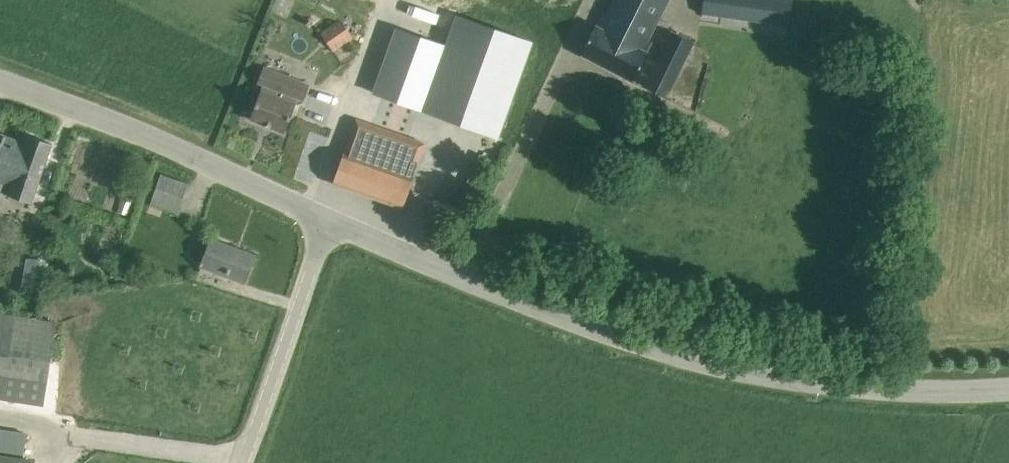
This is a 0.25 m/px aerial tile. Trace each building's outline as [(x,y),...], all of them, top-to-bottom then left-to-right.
[(645,46),(670,0),(616,0),(603,24),(645,46)] [(792,11),(794,0),(718,0),(792,11)] [(532,41),(457,15),(446,45),(396,28),(373,92),(423,109),(498,136),(532,41)] [(354,38),(340,18),(321,32),(334,52),(354,38)] [(645,46),(603,24),(602,26),(598,24),(582,54),(632,80),(650,49),(645,46)] [(694,41),(671,31),(644,86),(667,97),(694,41)] [(310,82),(263,64),(257,82),(262,84),(250,118),(285,132),(298,98),(303,100),(310,82)] [(425,143),(356,119),(333,183),(403,207),(414,175),(413,175),(425,143)] [(0,133),(0,205),(5,191),(32,200),(52,143),(29,135),(26,142),(0,133)] [(189,183),(161,174),(151,203),(178,213),(189,183)] [(432,204),(427,216),(441,221),(445,209),(432,204)] [(255,255),(212,238),(202,265),(245,282),(255,255)] [(37,259),(15,255),(11,283),(33,286),(37,259)] [(45,404),(58,320),(0,311),(0,397),(45,404)] [(34,462),(20,460),(25,432),(0,428),(0,462),(34,462)]
